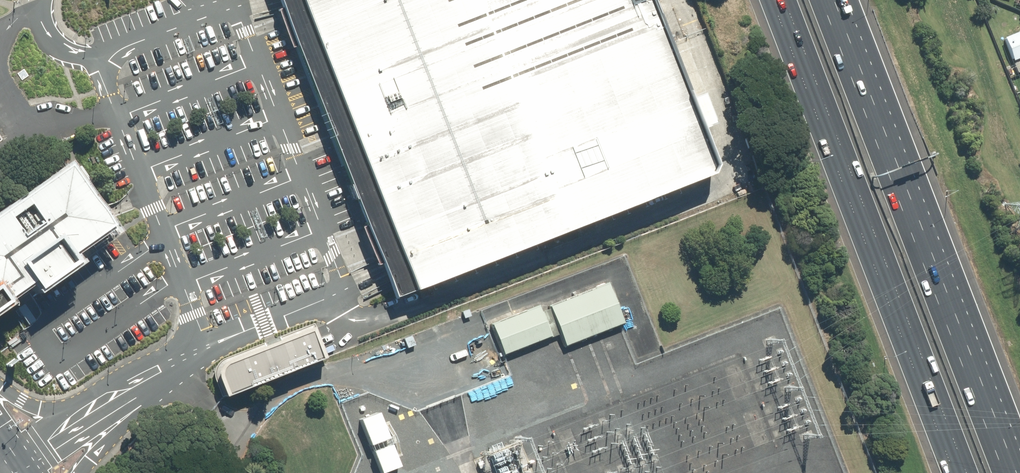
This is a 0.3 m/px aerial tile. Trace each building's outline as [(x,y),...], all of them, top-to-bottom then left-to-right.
[(659,0),(282,0),(392,278),(400,300),(500,262),(718,173),(722,161),(659,0)] [(1004,33),(1019,72),(1019,71),(1019,27),(1004,33)] [(76,162),(0,214),(0,308),(1,309),(42,281),(44,284),(45,286),(87,258),(85,256),(80,250),(107,230),(119,222),(115,217),(107,205),(76,162)] [(602,282),(545,304),(562,347),(619,325),(602,282)] [(547,338),(535,309),(490,327),(502,356),(547,338)] [(216,376),(218,383),(223,397),(328,356),(316,323),(223,359),(219,363),(217,368),(216,370),(216,376)]
